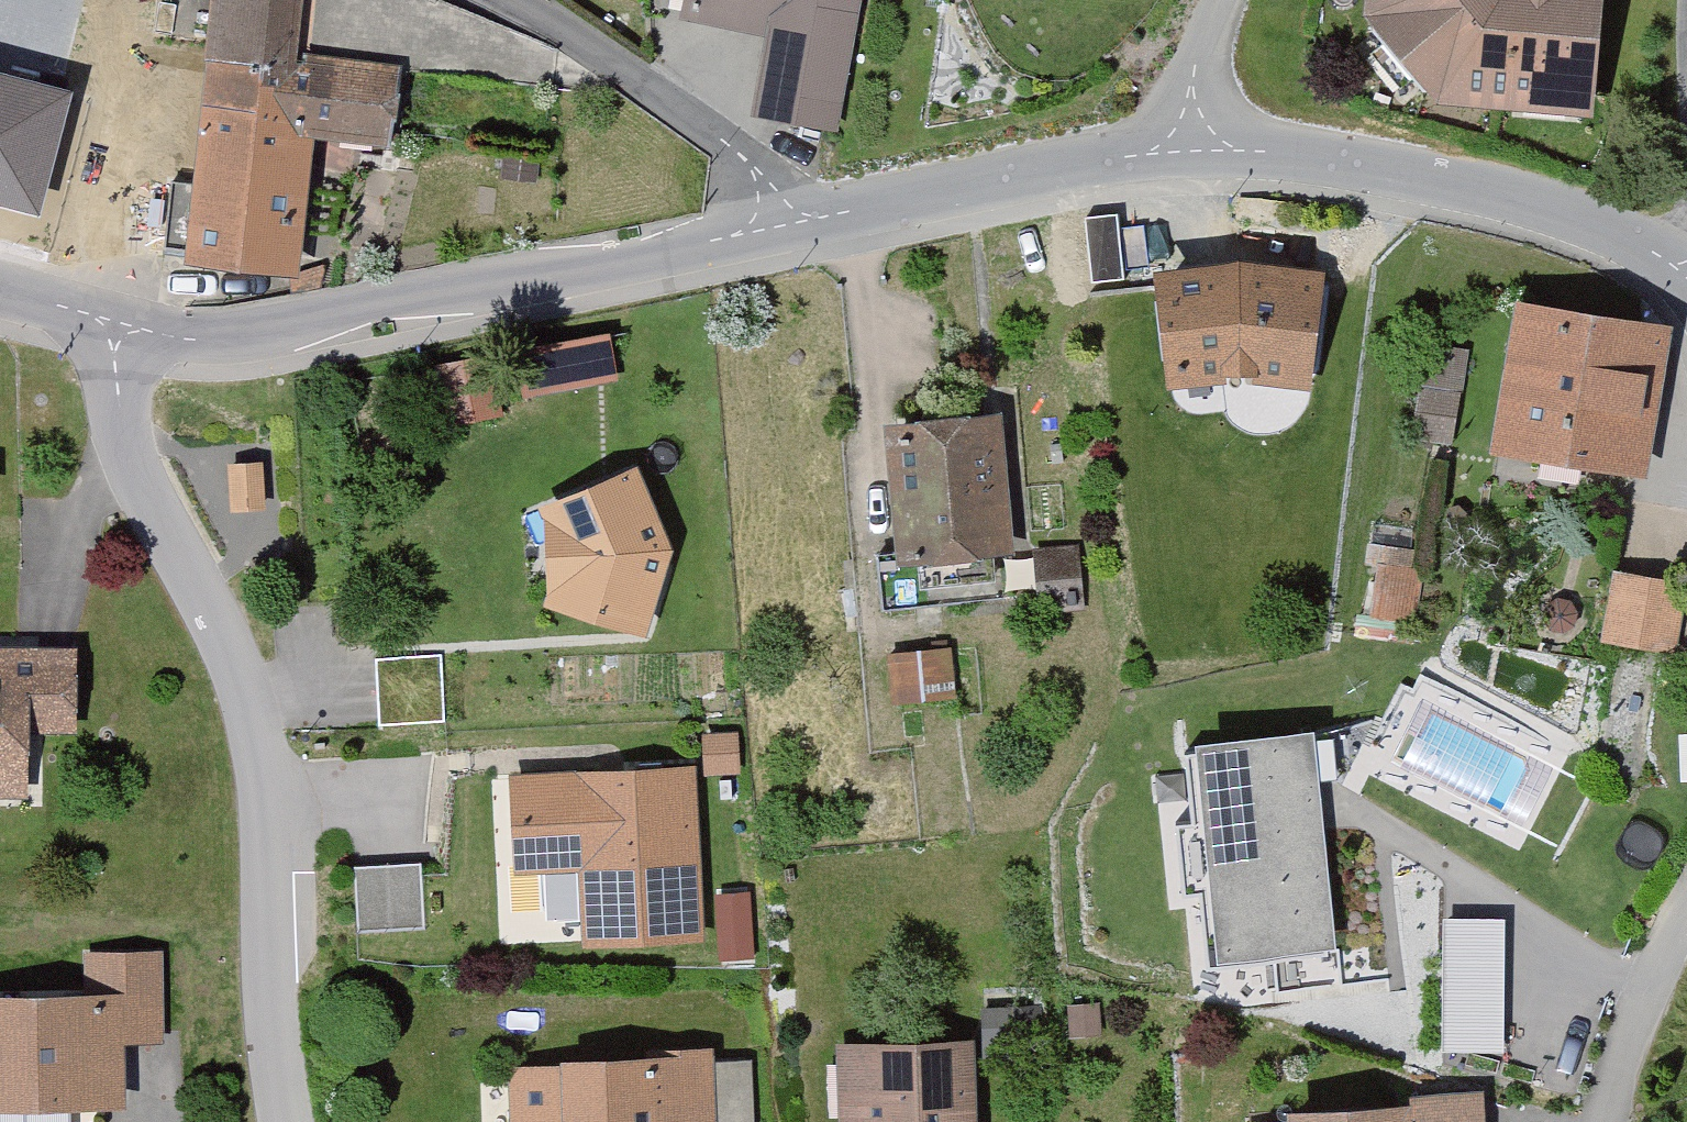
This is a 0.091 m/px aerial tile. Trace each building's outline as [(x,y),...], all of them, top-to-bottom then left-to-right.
[(183,270),(309,284),(324,152),(397,160),(407,73),(309,62),(316,0),(217,0),(183,270)] [(683,27),(769,44),(752,128),(843,146),(865,35),(783,18),(786,0),(688,0),(683,27)] [(1374,22),(1446,104),(1601,120),(1604,0),(1375,0),(1374,22)] [(32,206),(62,92),(0,76),(0,197),(32,206)] [(1242,266),(1155,273),(1172,391),(1243,382),(1313,391),(1332,276),(1242,266)] [(1671,329),(1519,305),(1495,454),(1647,479),(1671,329)] [(609,331),(517,348),(525,392),(617,376),(609,331)] [(1450,443),(1466,352),(1429,345),(1413,437),(1450,443)] [(488,355),(436,366),(447,421),(499,411),(488,355)] [(1011,420),(891,425),(899,587),(1019,581),(1011,420)] [(260,461),(229,464),(233,508),(264,505),(260,461)] [(638,467),(539,505),(547,554),(548,600),(645,630),(670,545),(638,467)] [(1076,546),(1033,549),(1038,608),(1081,604),(1076,546)] [(1424,569),(1377,562),(1369,614),(1416,621),(1424,569)] [(1686,587),(1612,576),(1601,649),(1674,661),(1686,587)] [(954,653),(887,658),(891,705),(958,701),(954,653)] [(439,655),(377,659),(380,723),(443,720),(439,655)] [(33,808),(34,737),(80,739),(82,661),(0,659),(0,808),(33,808)] [(1315,729),(1198,741),(1220,955),(1336,943),(1315,729)] [(737,732),(702,734),(705,774),(740,771),(737,732)] [(582,878),(584,952),(697,949),(693,779),(512,784),(515,880),(582,878)] [(420,864),(355,868),(359,932),(424,928),(420,864)] [(1506,1045),(1505,910),(1444,910),(1445,1046),(1506,1045)] [(124,1118),(123,1058),(158,1058),(158,965),(85,965),(85,1001),(0,1004),(0,1121),(124,1118)] [(1099,1002),(1068,1005),(1071,1036),(1101,1033),(1099,1002)] [(1038,1004),(981,1007),(984,1063),(1019,1062),(1018,1042),(1040,1041),(1038,1004)] [(839,1043),(840,1121),(973,1121),(971,1041),(839,1043)] [(755,1076),(716,1077),(715,1062),(562,1065),(562,1081),(511,1082),(512,1121),(756,1121),(755,1076)] [(1483,1096),(1410,1099),(1415,1113),(1301,1116),(1301,1121),(1484,1121),(1483,1096)]
